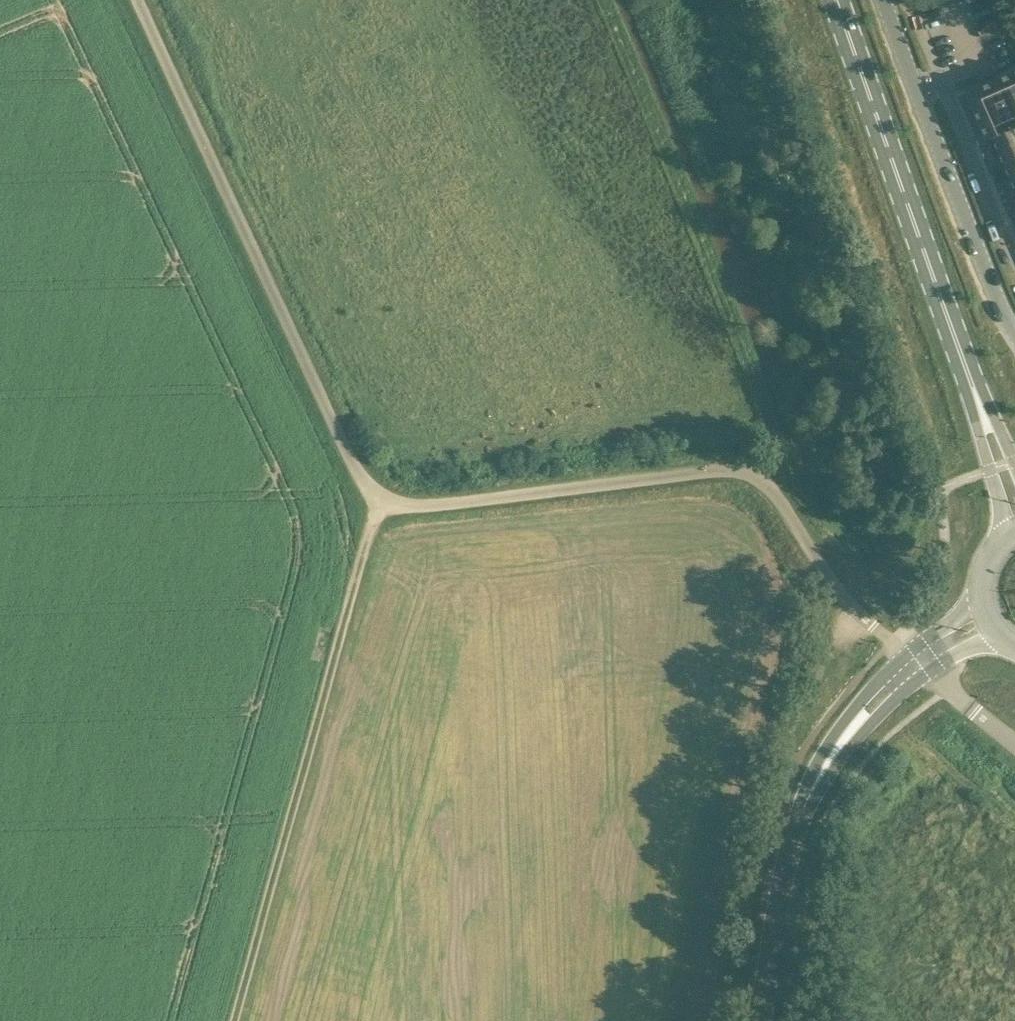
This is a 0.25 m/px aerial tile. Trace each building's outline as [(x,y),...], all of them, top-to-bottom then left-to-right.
[(966,93),(987,140),(988,140),(995,155),(999,153),(1002,159),(1006,167),(997,171),(1001,181),(1010,177),(1014,189),(1014,72),(966,93)]
